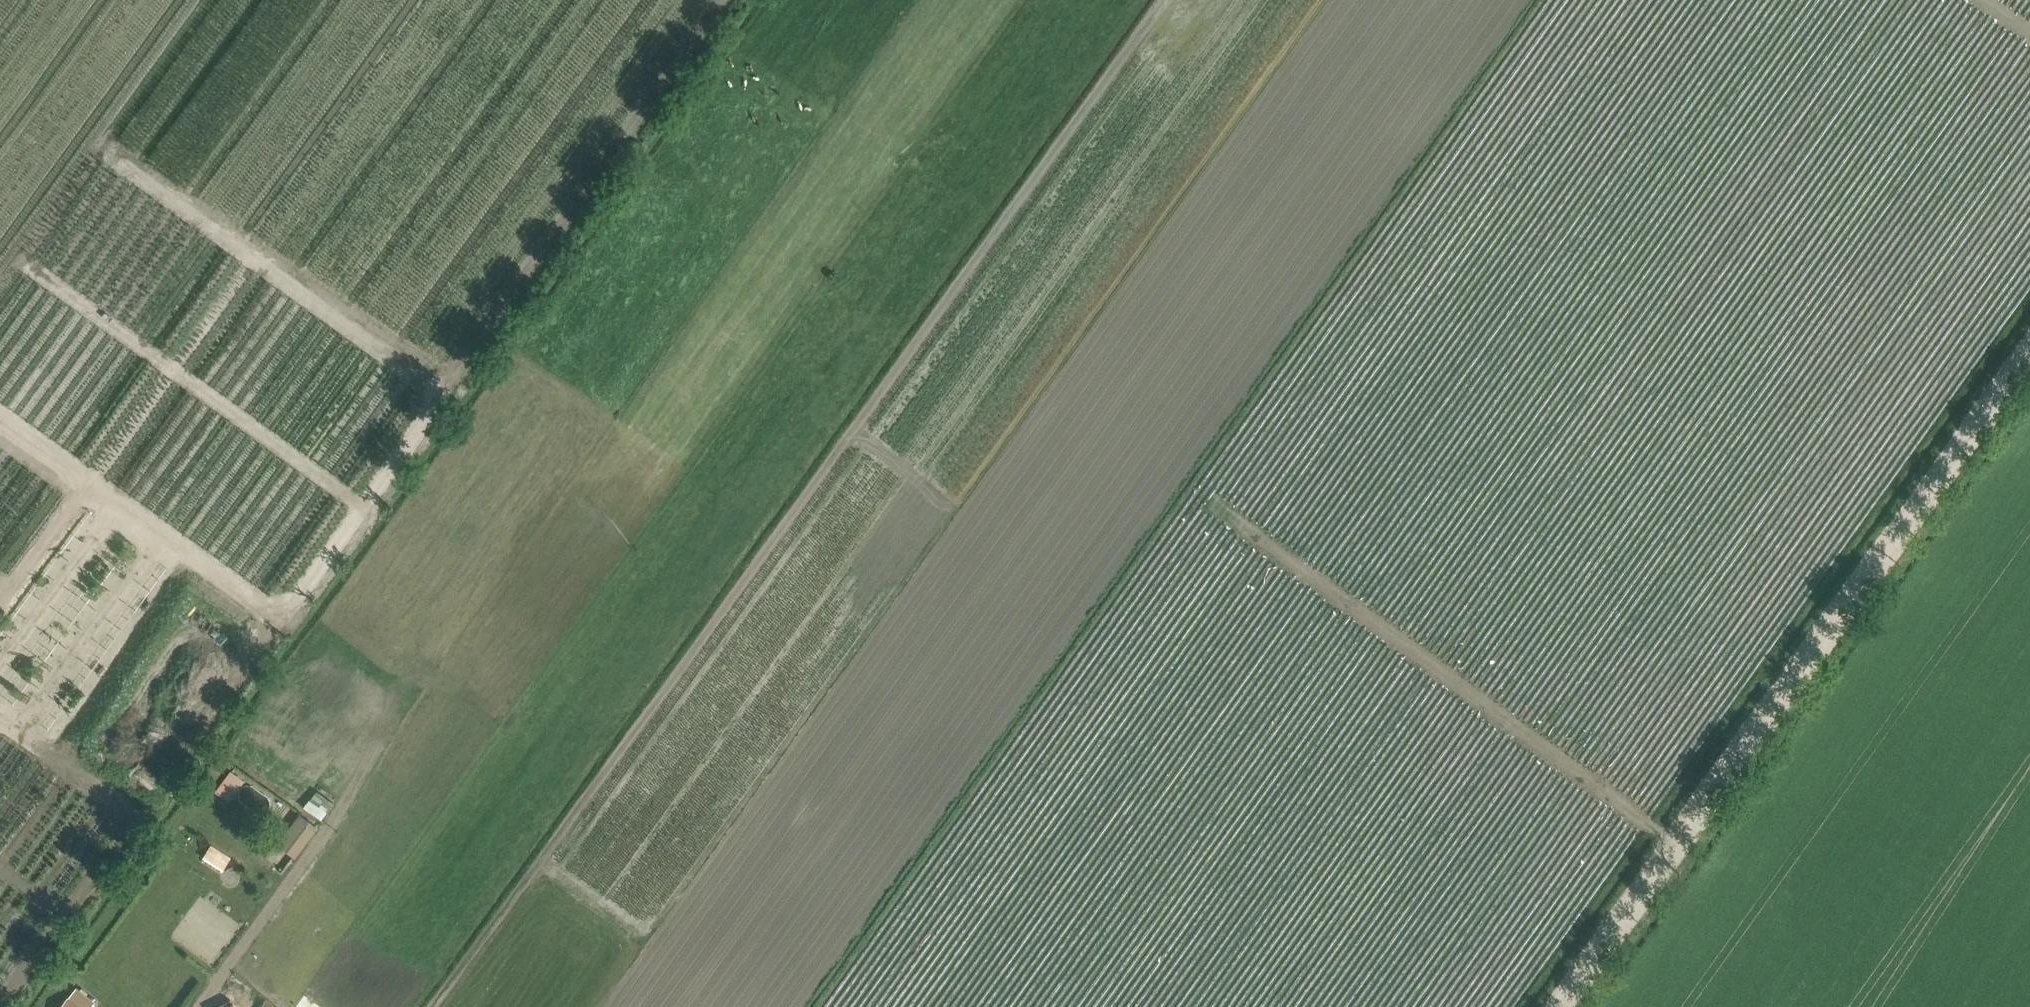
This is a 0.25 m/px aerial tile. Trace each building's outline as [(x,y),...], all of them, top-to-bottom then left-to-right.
[(231,771),(215,792),(230,803),(245,782),(231,771)] [(315,791),(303,809),(322,821),(333,803),(315,791)] [(300,813),(276,845),(295,859),(318,827),(300,813)] [(212,845),(204,857),(225,870),(232,858),(212,845)] [(62,1006),(88,1006),(92,1002),(76,989),(62,1006)]
